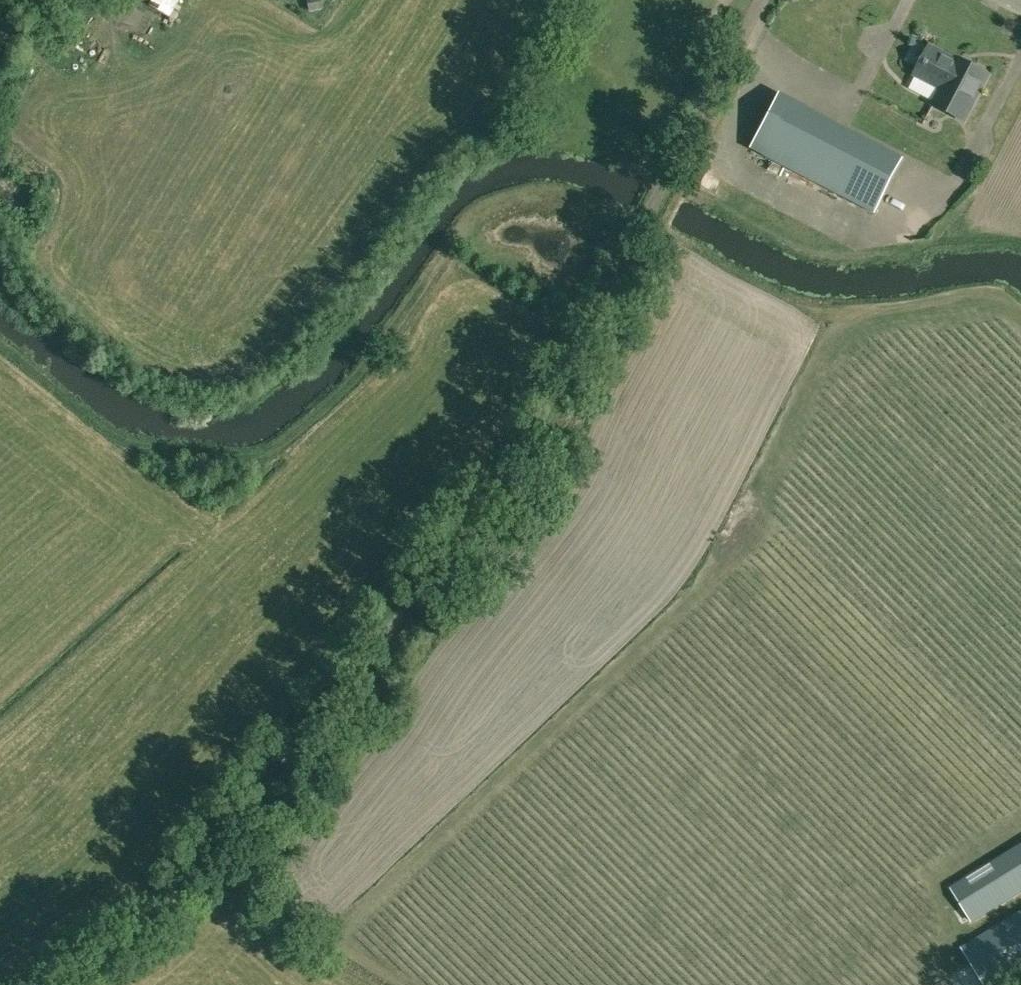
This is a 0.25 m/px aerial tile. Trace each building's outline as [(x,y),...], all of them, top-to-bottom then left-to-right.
[(956,59),(930,45),(914,75),(944,90),(954,72),(956,73),(962,60),(957,58),(956,59)] [(954,72),(944,90),(935,108),(964,124),(972,107),(989,74),(984,72),(983,67),(979,65),(974,66),(962,60),(956,73),(954,72)] [(875,211),(899,166),(886,159),(893,147),(778,87),(749,145),(875,211)] [(1020,893),(1020,861),(958,898),(973,922),(1020,893)] [(1020,974),(1020,912),(962,947),(985,984),(1003,984),(1020,974)]
